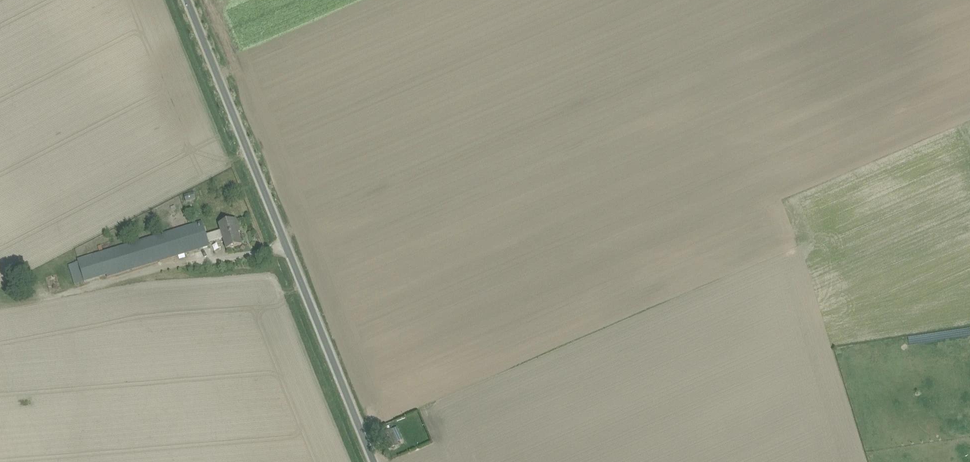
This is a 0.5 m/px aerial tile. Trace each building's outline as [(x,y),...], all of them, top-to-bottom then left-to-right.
[(194,191),(184,194),(186,201),(196,199),(194,191)] [(193,225),(100,254),(107,275),(107,277),(210,246),(209,243),(224,238),(227,249),(242,245),(236,227),(238,226),(236,219),(220,224),(222,231),(207,235),(203,222),(193,225)] [(382,434),(389,450),(399,445),(392,430),(382,434)]
